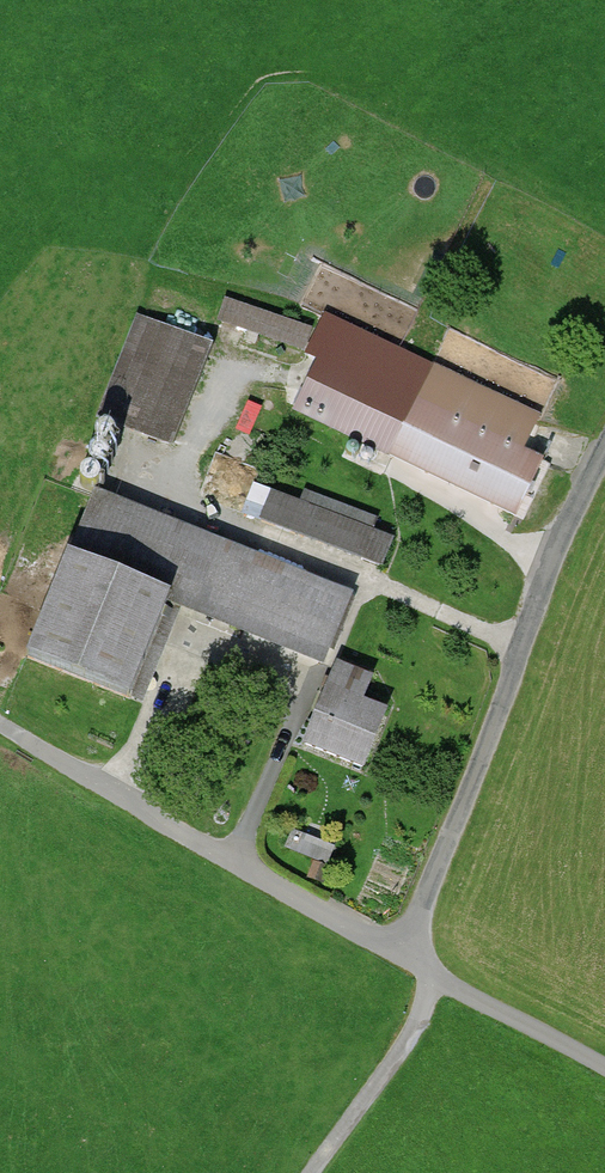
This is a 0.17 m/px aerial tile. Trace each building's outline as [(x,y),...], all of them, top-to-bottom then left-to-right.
[(319,332),(247,302),(238,323),(310,354),(319,332)] [(230,351),(150,318),(111,415),(191,448),(230,351)] [(426,396),(338,351),(310,406),(539,523),(568,466),(536,450),(551,420),(441,365),(426,396)] [(399,542),(280,492),(270,516),(388,566),(399,542)] [(367,600),(114,498),(48,659),(158,703),(197,607),(340,665),(367,600)] [(388,684),(354,670),(320,749),(381,774),(405,717),(379,706),(388,684)]
